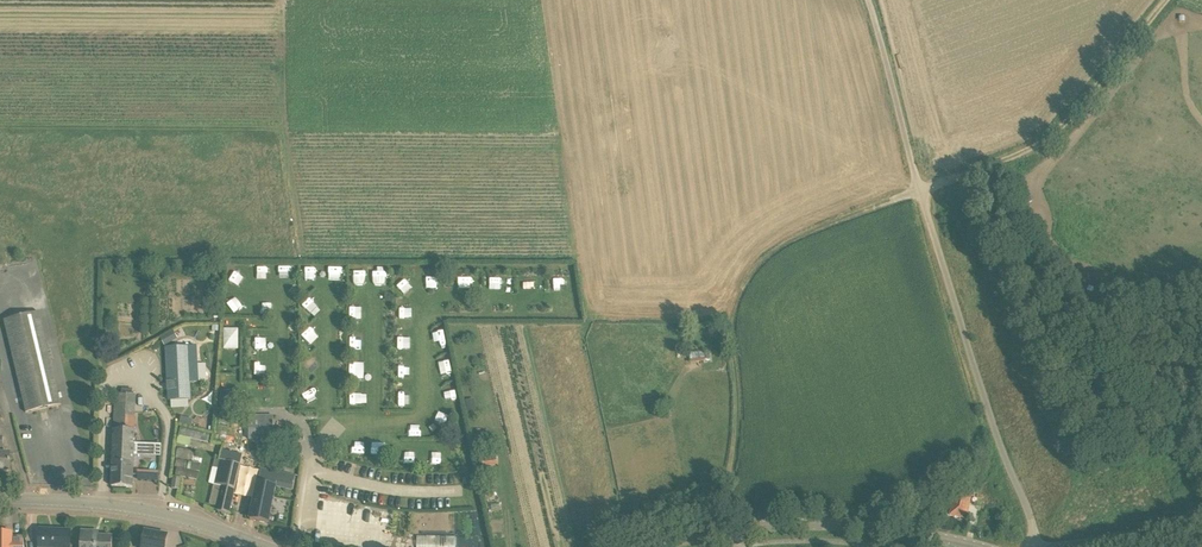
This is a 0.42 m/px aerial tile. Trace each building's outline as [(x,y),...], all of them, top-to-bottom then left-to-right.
[(305,268),(305,278),(314,278),(313,267),(305,268)] [(326,278),(339,278),(339,269),(327,268),(326,278)] [(364,282),(365,272),(352,271),(352,282),(364,282)] [(384,283),(385,272),(374,272),(374,282),(384,283)] [(571,283),(571,272),(560,272),(560,283),(571,283)] [(438,294),(437,277),(426,277),(426,294),(438,294)] [(457,278),(457,289),(469,288),(469,277),(457,278)] [(363,318),(363,308),(350,307),(350,317),(363,318)] [(399,308),(400,319),(413,318),(412,307),(399,308)] [(39,312),(4,320),(26,413),(61,404),(39,312)] [(224,329),(224,349),(239,349),(239,329),(224,329)] [(175,331),(162,338),(166,345),(179,338),(175,331)] [(362,345),(362,336),(350,336),(350,344),(362,345)] [(256,339),(256,348),(268,348),(268,339),(256,339)] [(199,382),(197,346),(166,348),(167,360),(169,400),(191,399),(190,382),(199,382)] [(255,375),(266,375),(266,364),(254,365),(255,375)] [(350,365),(350,377),(367,378),(367,365),(350,365)] [(234,389),(220,389),(220,408),(241,408),(241,399),(234,399),(234,389)] [(135,430),(136,394),(116,393),(112,486),(133,487),(135,430)] [(274,415),(249,415),(249,440),(274,440),(274,415)] [(192,439),(209,442),(210,434),(181,427),(177,444),(190,446),(192,439)] [(3,454),(3,437),(2,437),(1,429),(0,429),(0,470),(11,470),(11,454),(3,454)] [(232,503),(243,456),(223,452),(215,484),(222,486),(217,510),(229,515),(232,503)] [(495,452),(481,454),(484,467),(498,464),(495,452)] [(296,477),(279,473),(261,469),(258,482),(253,508),(250,520),(269,523),(276,487),(293,490),(296,477)] [(493,485),(483,487),(486,501),(496,499),(493,485)] [(971,495),(956,492),(951,515),(966,519),(971,495)] [(40,529),(39,546),(70,546),(71,530),(40,529)] [(94,536),(94,532),(82,531),(81,546),(112,546),(112,537),(94,536)] [(168,535),(145,531),(143,546),(166,546),(168,535)] [(8,537),(8,533),(0,533),(0,546),(25,546),(23,537),(8,537)] [(418,546),(457,546),(457,535),(417,536),(418,546)]
